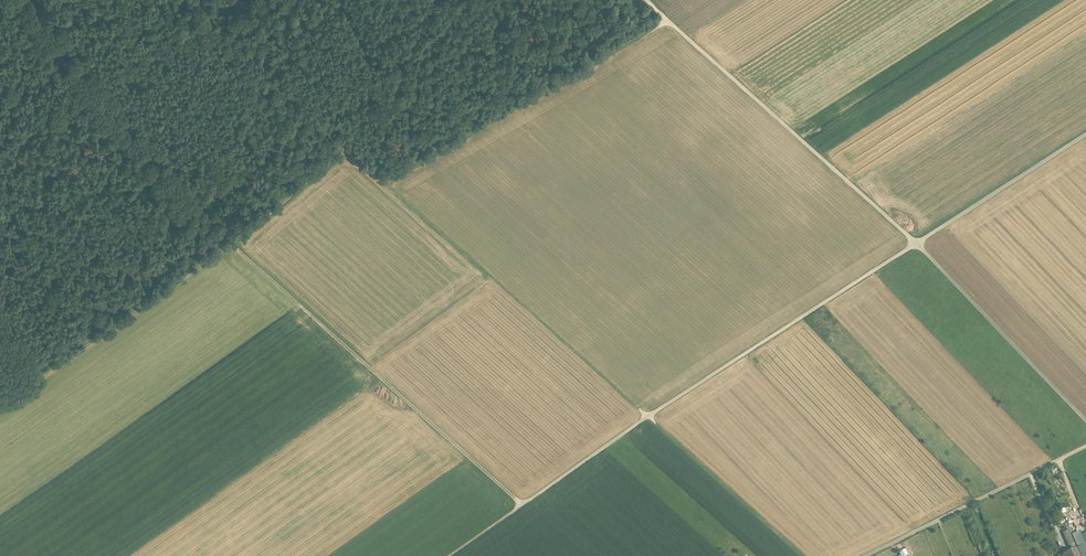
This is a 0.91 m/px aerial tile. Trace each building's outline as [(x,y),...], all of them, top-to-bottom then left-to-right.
[(1073,539),(1069,530),(1063,533),(1069,546),(1075,543),(1073,539)] [(1082,535),(1073,539),(1075,543),(1077,548),(1085,545),(1082,535)] [(1085,545),(1077,548),(1081,555),(1085,555),(1085,546),(1085,545)] [(901,555),(907,555),(911,554),(908,548),(899,553),(901,555)]
